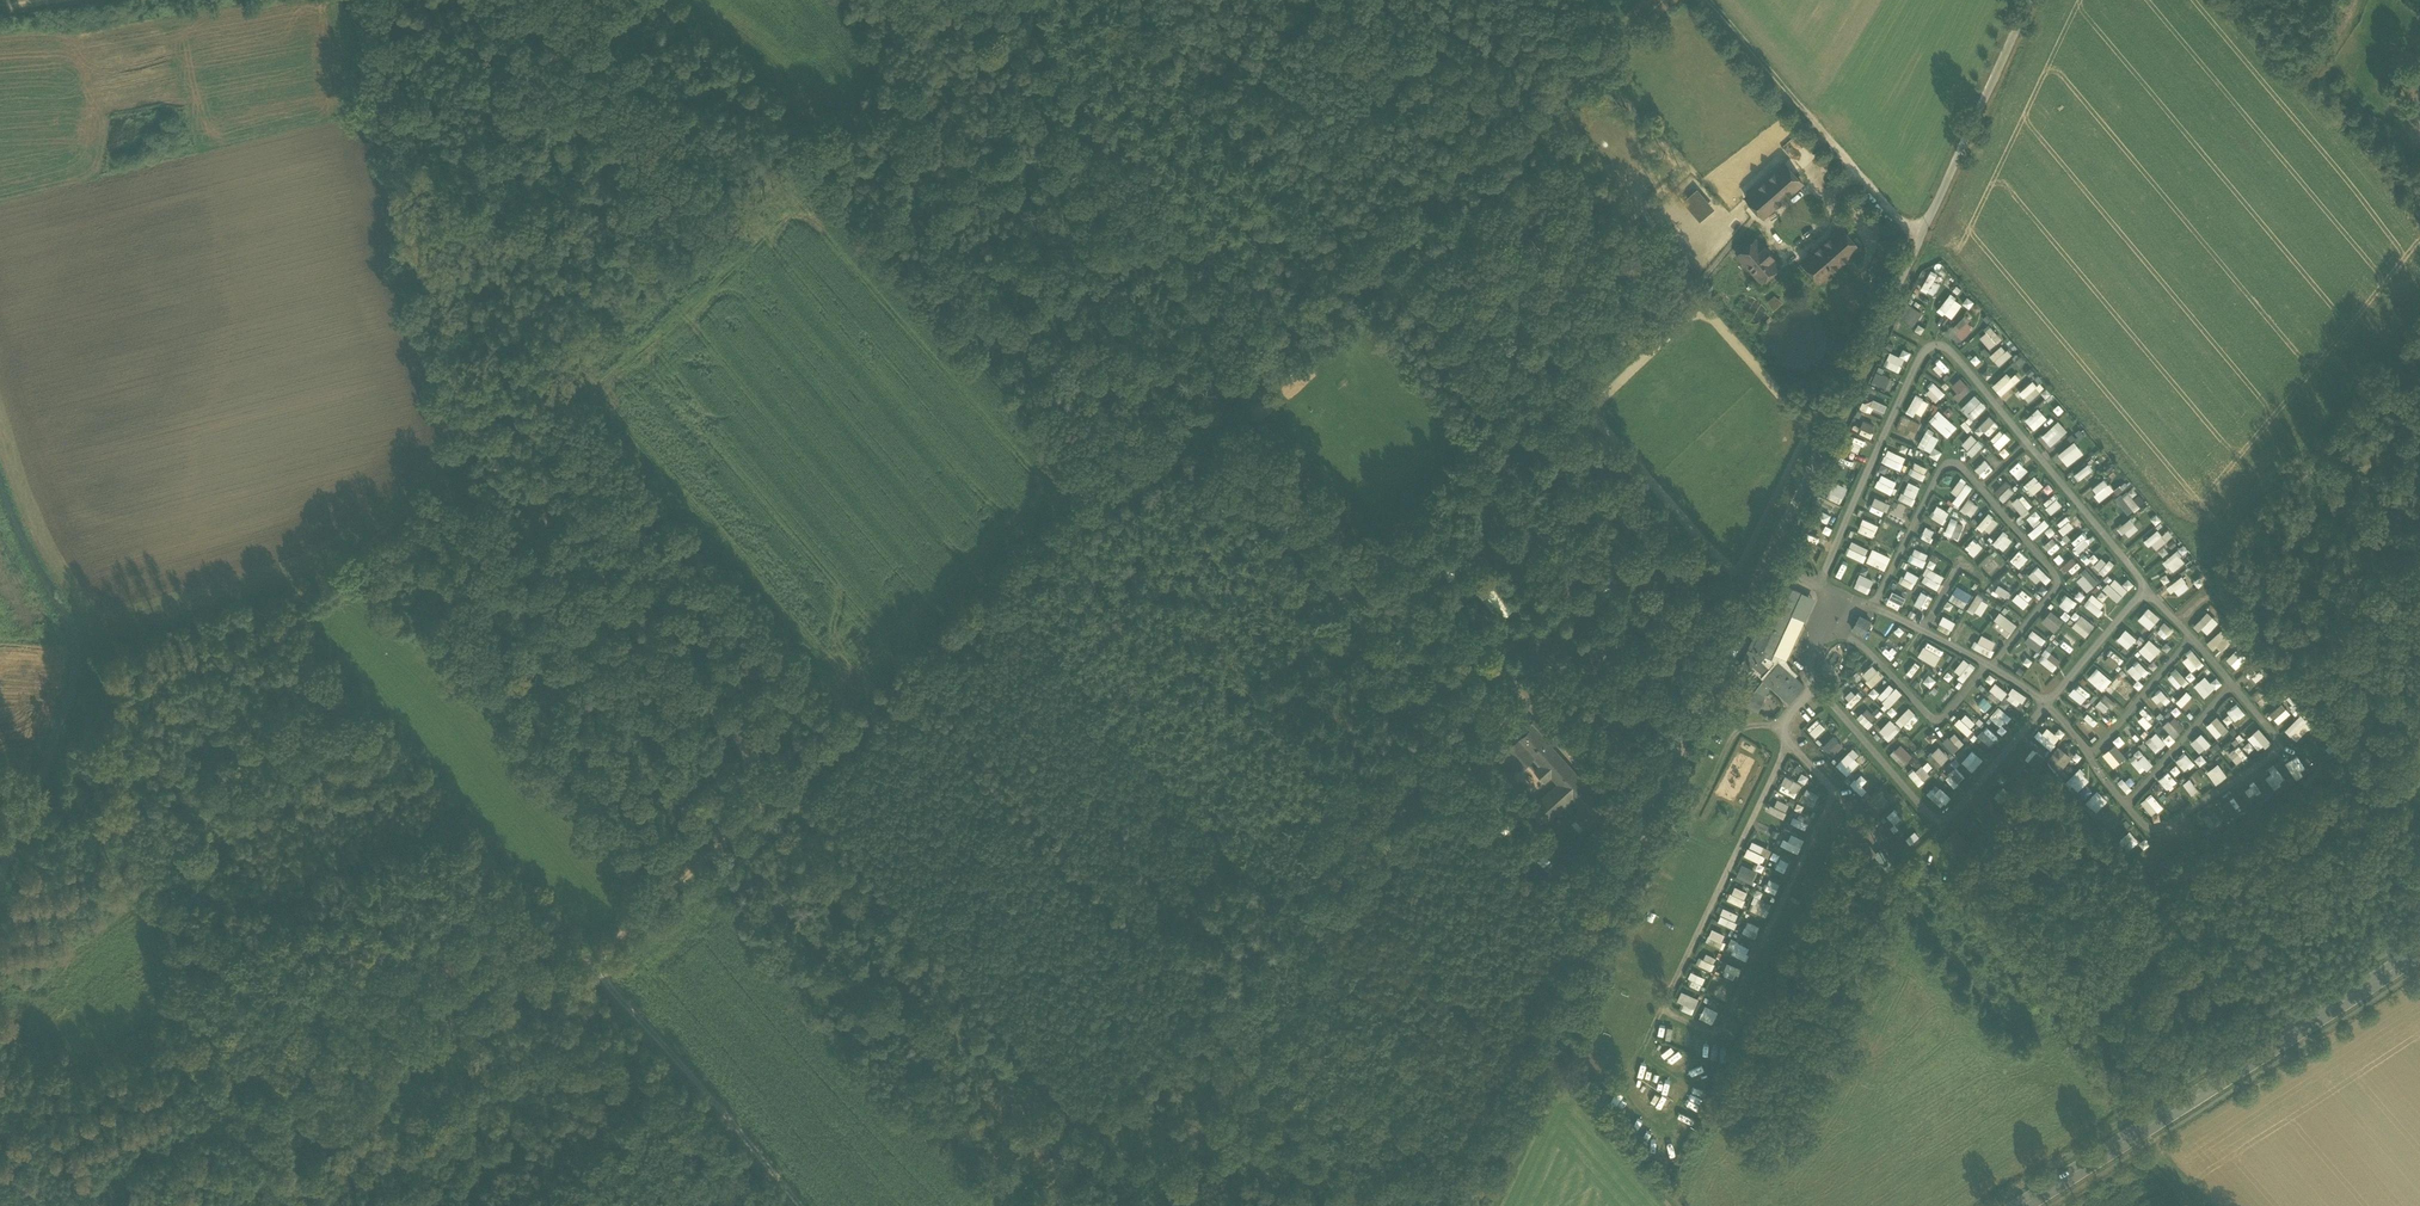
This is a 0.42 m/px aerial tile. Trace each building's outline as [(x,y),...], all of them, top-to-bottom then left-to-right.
[(1784,161),(1743,197),(1763,219),(1804,183),(1784,161)] [(1697,189),(1682,201),(1699,222),(1714,209),(1697,189)] [(1840,225),(1800,261),(1819,283),(1860,247),(1840,225)] [(1780,266),(1755,237),(1735,255),(1760,284),(1780,266)] [(1936,279),(1938,274),(1930,270),(1921,288),(1934,295),(1940,282),(1936,279)] [(1714,287),(1710,283),(1702,291),(1706,295),(1714,287)] [(1938,308),(1950,319),(1963,304),(1951,293),(1938,308)] [(1773,296),(1767,302),(1772,311),(1782,303),(1773,296)] [(1899,318),(1914,326),(1922,310),(1906,303),(1899,318)] [(1962,339),(1974,327),(1963,316),(1951,328),(1962,339)] [(1990,323),(1984,328),(1987,332),(1980,337),(1989,348),(2002,339),(1990,323)] [(2000,366),(2012,355),(2002,344),(1990,355),(2000,366)] [(1901,372),(1908,350),(1902,348),(1900,355),(1888,351),(1884,366),(1901,372)] [(1976,354),(1970,360),(1976,365),(1981,359),(1976,354)] [(1943,357),(1936,362),(1944,373),(1951,368),(1943,357)] [(1982,373),(1986,379),(1992,375),(1988,368),(1982,373)] [(1878,373),(1874,382),(1891,388),(1895,379),(1878,373)] [(2007,373),(1992,385),(2000,395),(2021,379),(2016,373),(2010,378),(2007,373)] [(1958,392),(1953,396),(1958,402),(1972,388),(1961,377),(1952,386),(1958,392)] [(2019,392),(2028,402),(2043,389),(2033,379),(2019,392)] [(1935,381),(1925,391),(1936,402),(1946,392),(1935,381)] [(2045,398),(2051,393),(2046,388),(2040,393),(2045,398)] [(1916,393),(1906,411),(1914,416),(1916,412),(1922,415),(1930,402),(1916,393)] [(1973,420),(1986,405),(1974,394),(1961,409),(1973,420)] [(1884,411),(1887,404),(1874,398),(1871,405),(1884,411)] [(2039,407),(2025,418),(2033,429),(2048,419),(2039,407)] [(1948,436),(1957,426),(1938,409),(1929,419),(1948,436)] [(1979,428),(1990,435),(1998,422),(1988,415),(1979,428)] [(1870,437),(1875,425),(1864,420),(1859,432),(1870,437)] [(2058,420),(2041,436),(2051,446),(2067,430),(2058,420)] [(1938,458),(1942,451),(1934,445),(1940,437),(1928,429),(1918,444),(1938,458)] [(1999,449),(2010,438),(2001,429),(1990,439),(1999,449)] [(2079,429),(2073,433),(2078,439),(2084,435),(2079,429)] [(1969,449),(1966,452),(1972,457),(1984,443),(1971,433),(1962,444),(1969,449)] [(1849,445),(1856,452),(1863,444),(1861,442),(1863,440),(1858,436),(1849,445)] [(2067,465),(2084,452),(2074,440),(2058,454),(2067,465)] [(1888,448),(1881,461),(1900,470),(1906,457),(1888,448)] [(2008,470),(2017,480),(2028,470),(2020,460),(2008,470)] [(1914,462),(1912,467),(1925,472),(1927,467),(1914,462)] [(2079,481),(2094,468),(2089,462),(2074,475),(2079,481)] [(1910,467),(1908,473),(1923,480),(1926,473),(1910,467)] [(1880,474),(1875,487),(1892,493),(1897,480),(1880,474)] [(2034,476),(2023,485),(2031,495),(2043,486),(2034,476)] [(2100,501),(2114,490),(2105,477),(2091,488),(2100,501)] [(1951,490),(1957,495),(1965,483),(1959,479),(1951,490)] [(1908,480),(1900,498),(1912,504),(1921,486),(1908,480)] [(2004,501),(2015,489),(2005,480),(1994,492),(2004,501)] [(1827,497),(1842,502),(1847,486),(1832,481),(1827,497)] [(2133,496),(2137,493),(2133,486),(2116,498),(2128,515),(2140,507),(2133,496)] [(2022,493),(2011,503),(2022,515),(2033,506),(2022,493)] [(2051,513),(2063,504),(2054,493),(2042,503),(2051,513)] [(1883,516),(1890,503),(1875,496),(1869,509),(1883,516)] [(1961,509),(1972,516),(1979,504),(1968,497),(1961,509)] [(1943,523),(1950,511),(1937,504),(1930,516),(1943,523)] [(1978,524),(1988,533),(1999,522),(1989,512),(1978,524)] [(2067,515),(2056,523),(2064,533),(2075,525),(2067,515)] [(1873,536),(1879,524),(1863,517),(1858,529),(1873,536)] [(2128,537),(2139,528),(2130,517),(2119,526),(2128,537)] [(1945,534),(1959,539),(1965,524),(1950,518),(1945,534)] [(2044,518),(2027,533),(2033,539),(2049,524),(2044,518)] [(1926,526),(1920,537),(1929,541),(1934,530),(1926,526)] [(2153,543),(2156,548),(2174,536),(2169,529),(2162,534),(2159,530),(2144,540),(2148,546),(2153,543)] [(2013,539),(2002,531),(1993,543),(2003,551),(2013,539)] [(2079,534),(2069,545),(2078,554),(2088,543),(2079,534)] [(1973,537),(1965,548),(1974,556),(1983,546),(1973,537)] [(2051,553),(2060,546),(2052,537),(2044,545),(2051,553)] [(1845,553),(1863,561),(1869,548),(1851,540),(1845,553)] [(1885,569),(1894,549),(1876,541),(1867,561),(1885,569)] [(1915,547),(1909,559),(1922,566),(1928,554),(1915,547)] [(2009,560),(2018,568),(2028,557),(2019,549),(2009,560)] [(2176,550),(2162,562),(2172,572),(2185,560),(2176,550)] [(1983,569),(1993,561),(1990,556),(1979,564),(1983,569)] [(2071,574),(2081,565),(2072,556),(2063,565),(2071,574)] [(2103,556),(2093,566),(2103,575),(2113,565),(2103,556)] [(2040,578),(2046,583),(2052,578),(2038,564),(2028,574),(2036,582),(2040,578)] [(1928,567),(1921,581),(1938,589),(1945,575),(1928,567)] [(2085,568),(2076,580),(2089,591),(2099,579),(2085,568)] [(1905,569),(1901,583),(1914,587),(1918,573),(1905,569)] [(1854,585),(1868,592),(1875,579),(1860,572),(1854,585)] [(2128,577),(2123,583),(2114,576),(2103,589),(2119,601),(2134,582),(2128,577)] [(2166,585),(2171,592),(2174,590),(2177,595),(2189,587),(2182,576),(2166,585)] [(1958,584),(1949,598),(1965,607),(1973,593),(1958,584)] [(2004,601),(2009,589),(1997,584),(1993,596),(2004,601)] [(1800,593),(1782,585),(1753,651),(1770,658),(1800,593)] [(2022,588),(2014,598),(2024,606),(2032,595),(2022,588)] [(1922,590),(1914,603),(1925,609),(1933,596),(1922,590)] [(1891,591),(1887,605),(1902,609),(1905,595),(1891,591)] [(2092,593),(2084,604),(2097,615),(2106,604),(2092,593)] [(1968,606),(1980,616),(1990,603),(1979,594),(1968,606)] [(2065,594),(2059,606),(2071,611),(2077,599),(2065,594)] [(2149,629),(2161,616),(2149,606),(2138,619),(2149,629)] [(2050,610),(2042,622),(2056,631),(2064,618),(2050,610)] [(2195,623),(2206,635),(2219,622),(2208,610),(2195,623)] [(1693,616),(1684,611),(1680,620),(1689,624),(1693,616)] [(2008,636),(2017,624),(2001,612),(1992,624),(2008,636)] [(1861,613),(1853,629),(1865,636),(1874,619),(1861,613)] [(2072,625),(2087,636),(2095,624),(2081,614),(2072,625)] [(1950,633),(1956,621),(1944,615),(1937,627),(1950,633)] [(2165,640),(2175,629),(2165,621),(2156,631),(2165,640)] [(2128,628),(2117,638),(2127,648),(2137,638),(2128,628)] [(2033,629),(2024,641),(2038,651),(2047,638),(2033,629)] [(2207,642),(2214,649),(2217,646),(2221,651),(2232,641),(2221,629),(2207,642)] [(1974,647),(1990,655),(1997,641),(1981,633),(1974,647)] [(2062,647),(2073,652),(2077,641),(2066,637),(2062,647)] [(2150,661),(2162,649),(2150,638),(2139,649),(2150,661)] [(1892,640),(1882,650),(1890,659),(1901,650),(1892,640)] [(1918,655),(1934,665),(1944,649),(1928,640),(1918,655)] [(2237,668),(2248,656),(2238,647),(2226,659),(2237,668)] [(2046,648),(2038,659),(2054,670),(2062,659),(2046,648)] [(2114,650),(2104,658),(2112,668),(2123,660),(2114,650)] [(2127,669),(2138,680),(2149,670),(2138,659),(2127,669)] [(1788,703),(1803,686),(1778,663),(1763,679),(1788,703)] [(1874,663),(1862,674),(1873,686),(1885,675),(1874,663)] [(2257,665),(2247,672),(2254,683),(2265,675),(2257,665)] [(2087,697),(2091,701),(2112,681),(2098,666),(2087,676),(2097,687),(2087,697)] [(2176,689),(2188,681),(2178,667),(2166,676),(2176,689)] [(1930,673),(1923,681),(1930,687),(1937,679),(1930,673)] [(2204,675),(2193,685),(2205,697),(2221,682),(2216,676),(2210,682),(2204,675)] [(2127,699),(2136,689),(2125,679),(2116,688),(2127,699)] [(1990,690),(2004,697),(2009,689),(1995,682),(1990,690)] [(2080,702),(2089,691),(2078,682),(2069,693),(2080,702)] [(1889,707),(1903,693),(1897,686),(1883,700),(1889,707)] [(2020,705),(2026,693),(2013,686),(2007,698),(2020,705)] [(2152,694),(2161,706),(2170,699),(2161,688),(2152,694)] [(1946,703),(1955,693),(1951,689),(1942,699),(1946,703)] [(2263,707),(2272,698),(2263,689),(2254,697),(2263,707)] [(2186,690),(2176,700),(2185,710),(2195,699),(2186,690)] [(1850,691),(1846,705),(1856,707),(1859,693),(1850,691)] [(2104,712),(2107,706),(2112,709),(2116,700),(2103,694),(2096,707),(2104,712)] [(1987,697),(1974,705),(1979,714),(1993,706),(1987,697)] [(2234,721),(2245,713),(2237,702),(2226,710),(2234,721)] [(2278,723),(2291,712),(2281,702),(2269,713),(2278,723)] [(2001,727),(2011,715),(2000,705),(1989,717),(2001,727)] [(1905,728),(1917,714),(1909,706),(1896,720),(1905,728)] [(1867,727),(1877,718),(1867,707),(1857,717),(1867,727)] [(2137,719),(2146,728),(2155,719),(2147,710),(2137,719)] [(1966,712),(1956,722),(1967,734),(1977,723),(1966,712)] [(2093,726),(2098,721),(2087,712),(2083,717),(2093,726)] [(2301,713),(2285,729),(2296,740),(2312,724),(2301,713)] [(2218,715),(2205,724),(2216,738),(2229,728),(2218,715)] [(2176,737),(2185,726),(2173,716),(2163,726),(2176,737)] [(1889,740),(1901,728),(1890,718),(1879,730),(1889,740)] [(1807,724),(1811,736),(1825,731),(1820,719),(1807,724)] [(1543,743),(1545,741),(1549,745),(1551,743),(1532,721),(1501,749),(1520,770),(1532,759),(1540,768),(1535,772),(1544,782),(1551,776),(1559,784),(1530,810),(1543,824),(1572,799),(1580,808),(1573,815),(1584,828),(1592,821),(1593,822),(1607,809),(1596,798),(1572,771),(1570,773),(1543,743)] [(2062,735),(2048,723),(2037,737),(2051,749),(2062,735)] [(2129,724),(2123,728),(2133,743),(2139,738),(2129,724)] [(1986,725),(1977,734),(1989,746),(1998,737),(1986,725)] [(2248,735),(2257,750),(2270,742),(2261,727),(2248,735)] [(1954,731),(1943,742),(1954,752),(1964,741),(1954,731)] [(2123,731),(2120,733),(2129,744),(2132,742),(2123,731)] [(2154,752),(2174,739),(2170,733),(2161,739),(2157,732),(2146,739),(2154,752)] [(2201,732),(2189,743),(2199,753),(2211,742),(2201,732)] [(1834,734),(1823,745),(1833,755),(1844,745),(1834,734)] [(2119,746),(2125,740),(2118,734),(2113,741),(2119,746)] [(2251,741),(2243,745),(2246,751),(2254,747),(2251,741)] [(1900,743),(1891,753),(1904,765),(1913,755),(1900,743)] [(2116,743),(2102,753),(2113,768),(2127,757),(2116,743)] [(2239,744),(2228,753),(2237,764),(2248,755),(2239,744)] [(1927,757),(1938,768),(1949,757),(1939,746),(1927,757)] [(1854,747),(1836,764),(1846,775),(1860,763),(1854,757),(1859,753),(1854,747)] [(2128,758),(2141,773),(2152,763),(2140,748),(2128,758)] [(1972,771),(1983,759),(1972,749),(1961,761),(1972,771)] [(2061,772),(2071,761),(2058,749),(2048,760),(2061,772)] [(2184,771),(2194,762),(2184,752),(2175,760),(2184,771)] [(2194,759),(2199,765),(2205,761),(2200,754),(2194,759)] [(2302,775),(2299,770),(2303,767),(2297,755),(2284,762),(2294,779),(2302,775)] [(1920,784),(1934,767),(1924,759),(1910,776),(1920,784)] [(2218,763),(2206,771),(2215,784),(2227,776),(2218,763)] [(2275,763),(2268,766),(2271,773),(2265,776),(2271,787),(2283,780),(2275,763)] [(1945,778),(1955,787),(1965,776),(1955,767),(1945,778)] [(2159,779),(2168,790),(2179,782),(2169,771),(2159,779)] [(1805,783),(1809,776),(1802,772),(1798,780),(1805,783)] [(1861,785),(1867,779),(1861,773),(1851,784),(1861,793),(1866,789),(1861,785)] [(1779,789),(1796,797),(1802,782),(1786,775),(1779,789)] [(1941,807),(1951,797),(1936,783),(1927,793),(1941,807)] [(2244,787),(2247,796),(2259,791),(2256,783),(2244,787)] [(1994,794),(2001,803),(2011,795),(2005,786),(1994,794)] [(1814,806),(1819,793),(1805,787),(1800,800),(1814,806)] [(2093,813),(2106,800),(2096,790),(2083,803),(2093,813)] [(1881,806),(1888,800),(1879,791),(1872,797),(1881,806)] [(2167,800),(2172,808),(2184,799),(2179,791),(2167,800)] [(2151,792),(2140,801),(2151,815),(2163,806),(2151,792)] [(1778,799),(1776,805),(1770,804),(1768,811),(1786,816),(1790,802),(1778,799)] [(2215,810),(2203,816),(2208,827),(2220,822),(2215,810)] [(2121,825),(2110,811),(2100,819),(2111,833),(2121,825)] [(1791,833),(1794,826),(1787,822),(1783,829),(1791,833)] [(1791,834),(1790,840),(1782,838),(1780,846),(1800,851),(1804,837),(1791,834)] [(1764,863),(1770,848),(1751,840),(1745,854),(1764,863)] [(1545,854),(1539,861),(1548,869),(1554,862),(1545,854)] [(1737,877),(1753,882),(1758,870),(1742,864),(1737,877)] [(1734,886),(1729,900),(1743,905),(1748,890),(1734,886)] [(1771,904),(1756,896),(1750,909),(1765,916),(1771,904)] [(1726,910),(1721,921),(1731,926),(1736,915),(1726,910)] [(1742,933),(1755,937),(1760,925),(1746,920),(1742,933)] [(1711,928),(1706,941),(1721,947),(1726,934),(1711,928)] [(1728,946),(1733,948),(1731,953),(1745,958),(1749,946),(1730,940),(1728,946)] [(1698,957),(1696,964),(1712,969),(1714,962),(1698,957)] [(1735,980),(1741,969),(1727,961),(1721,973),(1735,980)] [(1686,983),(1699,989),(1706,977),(1692,970),(1686,983)] [(1720,1000),(1726,988),(1717,984),(1711,996),(1720,1000)] [(1681,990),(1677,1000),(1682,1002),(1679,1008),(1693,1013),(1699,997),(1681,990)] [(1713,1023),(1718,1010),(1704,1005),(1699,1018),(1713,1023)]
